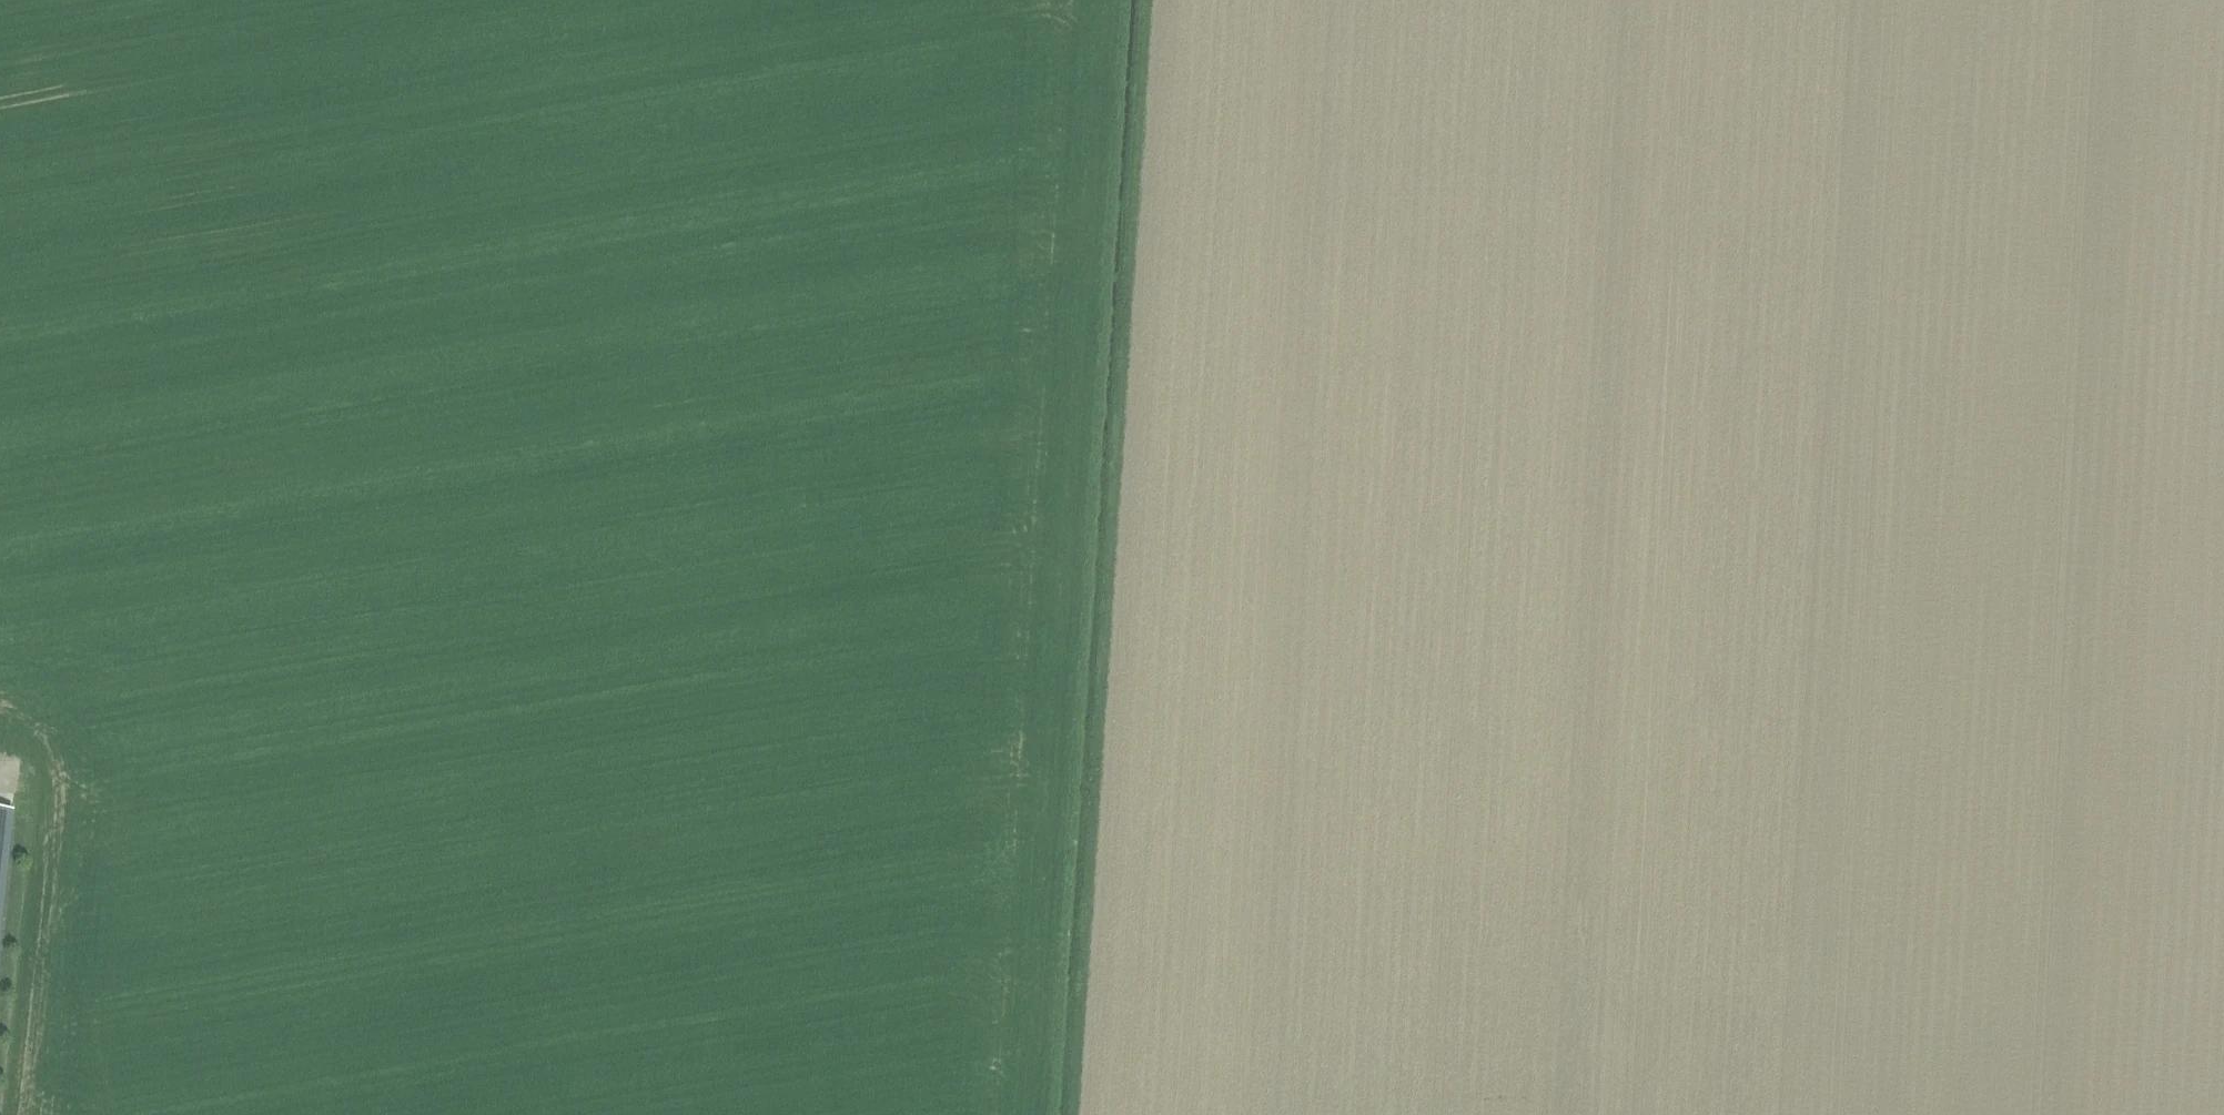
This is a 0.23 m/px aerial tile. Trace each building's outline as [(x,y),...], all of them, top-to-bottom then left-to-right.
[(8,816),(0,815),(0,895),(8,816)]
